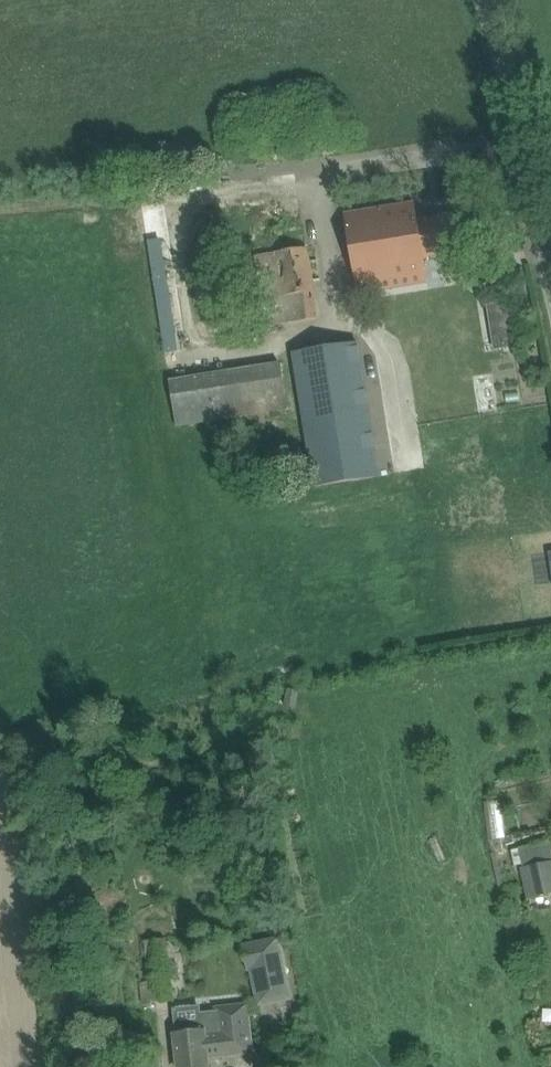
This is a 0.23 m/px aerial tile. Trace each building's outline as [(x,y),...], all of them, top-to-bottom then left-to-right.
[(357,292),(417,282),(428,280),(424,258),(466,251),(459,213),(418,220),(415,202),(344,214),(357,292)] [(152,239),(167,350),(181,349),(167,237),(152,239)] [(309,248),(254,257),(266,326),(318,318),(309,248)] [(491,302),(498,347),(519,344),(512,299),(491,302)] [(357,342),(293,353),(314,486),(379,475),(357,342)] [(288,409),(281,363),(170,380),(177,426),(288,409)] [(524,867),(529,894),(550,889),(550,862),(524,867)] [(214,914),(204,916),(208,942),(217,941),(214,914)] [(267,968),(250,971),(252,981),(269,978),(274,1004),(289,1001),(276,937),(261,940),(267,968)] [(173,999),(166,939),(144,941),(151,1001),(173,999)] [(175,1029),(176,1034),(177,1052),(179,1066),(208,1066),(207,1056),(252,1052),(249,1030),(247,1005),(216,1008),(217,1011),(202,1013),(203,1027),(175,1029)]
